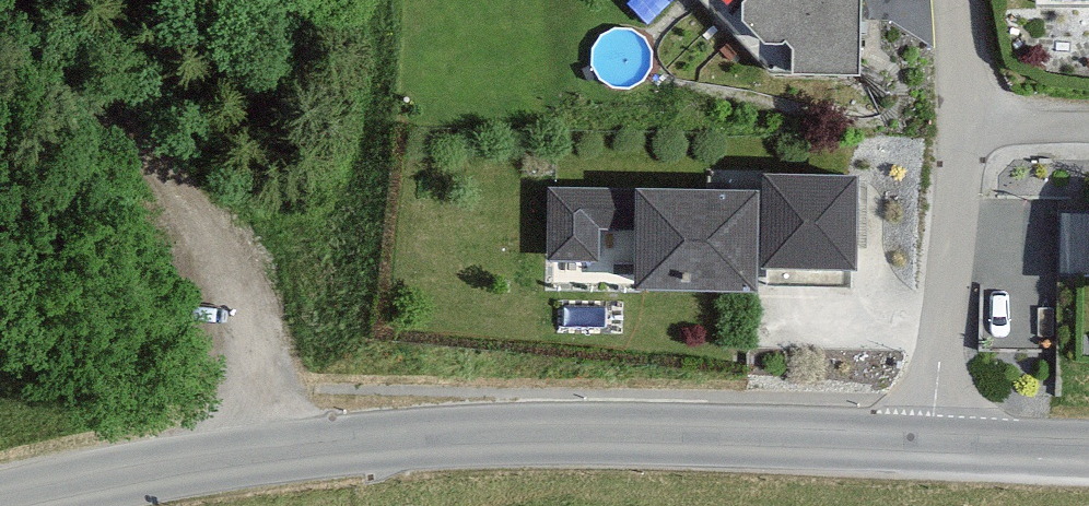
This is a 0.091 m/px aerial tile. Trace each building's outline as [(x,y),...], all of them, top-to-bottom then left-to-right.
[(772,86),(861,87),(861,0),(685,0),(772,86)] [(1023,19),(1088,21),(1088,0),(1023,0),(1023,19)] [(740,305),(743,207),(539,201),(537,274),(624,276),(623,301),(740,305)] [(832,278),(833,210),(756,208),(754,276),(832,278)]
